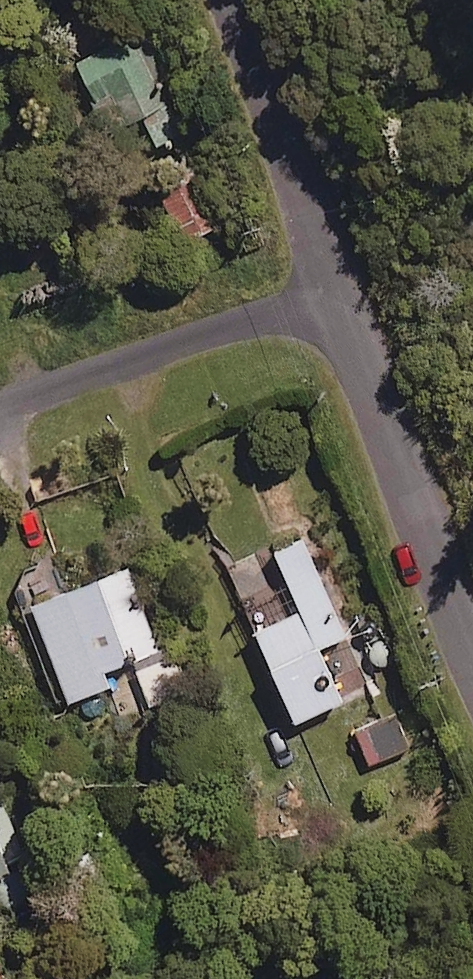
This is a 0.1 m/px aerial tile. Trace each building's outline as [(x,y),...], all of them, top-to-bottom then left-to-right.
[(179,138),(139,40),(81,64),(107,127),(143,112),(158,147),(179,138)] [(181,238),(213,226),(193,173),(161,186),(181,238)] [(349,636),(307,541),(277,554),(303,613),(258,633),(297,722),(343,702),(319,649),(349,636)] [(127,571),(35,608),(73,701),(109,687),(104,674),(160,651),(127,571)] [(183,682),(176,655),(138,666),(149,705),(174,698),(170,685),(183,682)] [(411,750),(398,718),(358,733),(371,766),(411,750)] [(5,907),(37,895),(0,794),(0,894),(5,907)]
